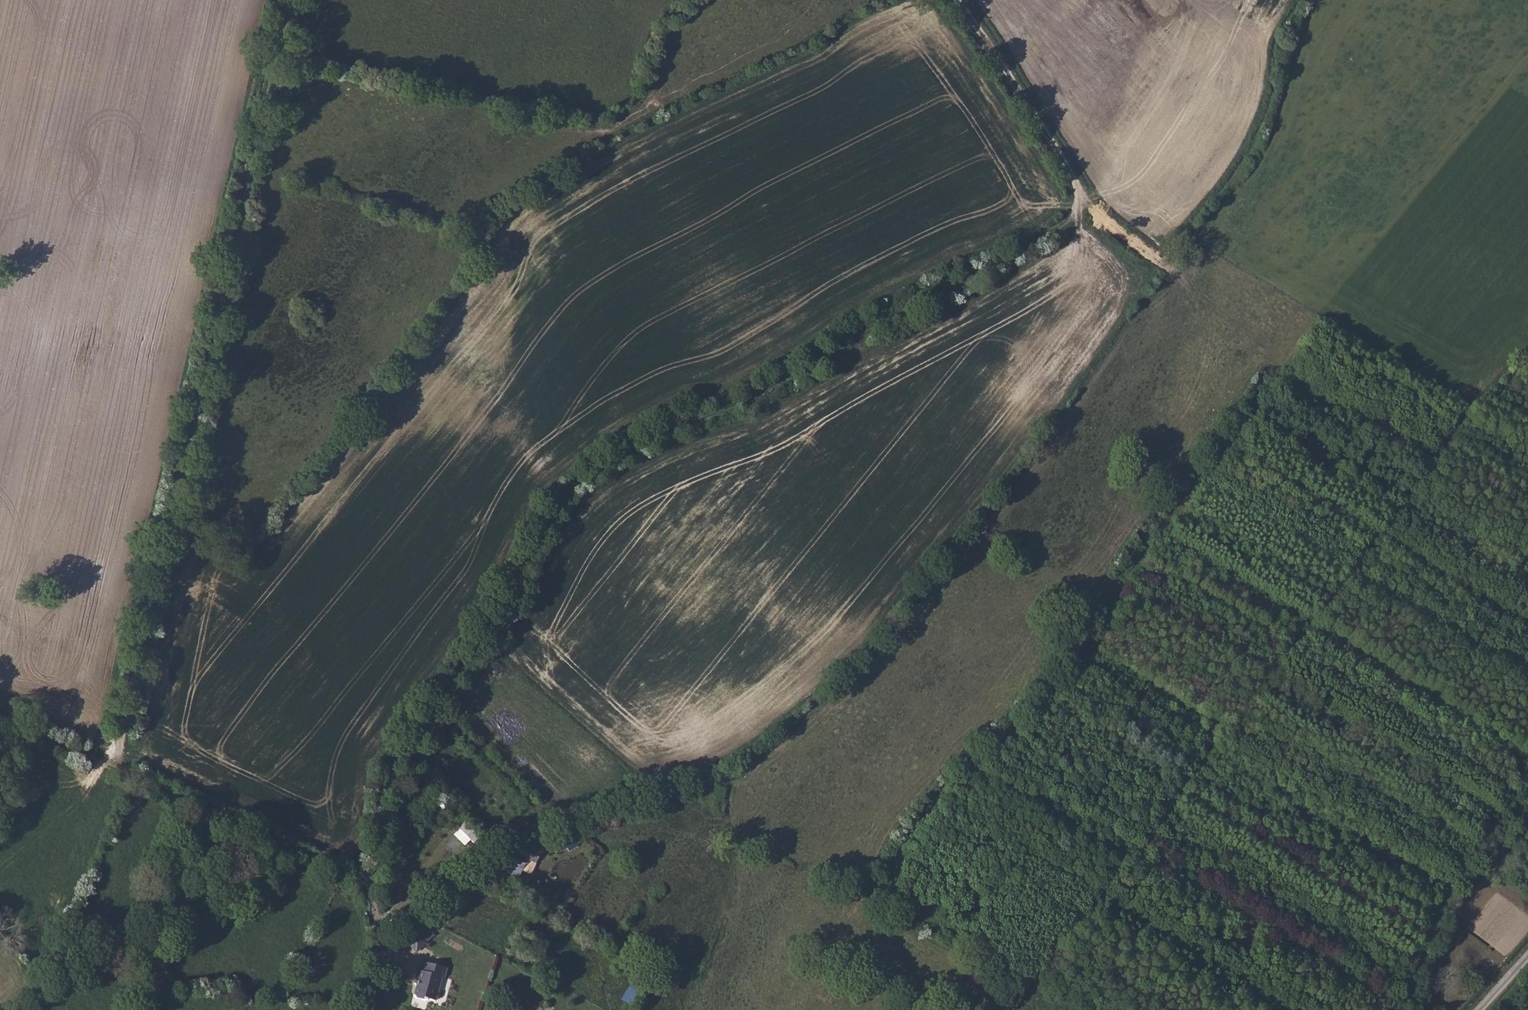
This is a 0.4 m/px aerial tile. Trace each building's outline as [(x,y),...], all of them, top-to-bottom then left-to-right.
[(465,822),(454,832),(467,845),(478,835),(465,822)] [(528,858),(513,850),(506,864),(522,871),(528,858)] [(417,931),(427,942),(434,936),(423,925),(417,931)] [(407,942),(416,952),(426,942),(417,933),(407,942)] [(446,968),(423,962),(421,971),(418,970),(415,983),(416,986),(414,995),(416,998),(425,1001),(426,998),(435,1001),(441,977),(444,977),(446,968)]
